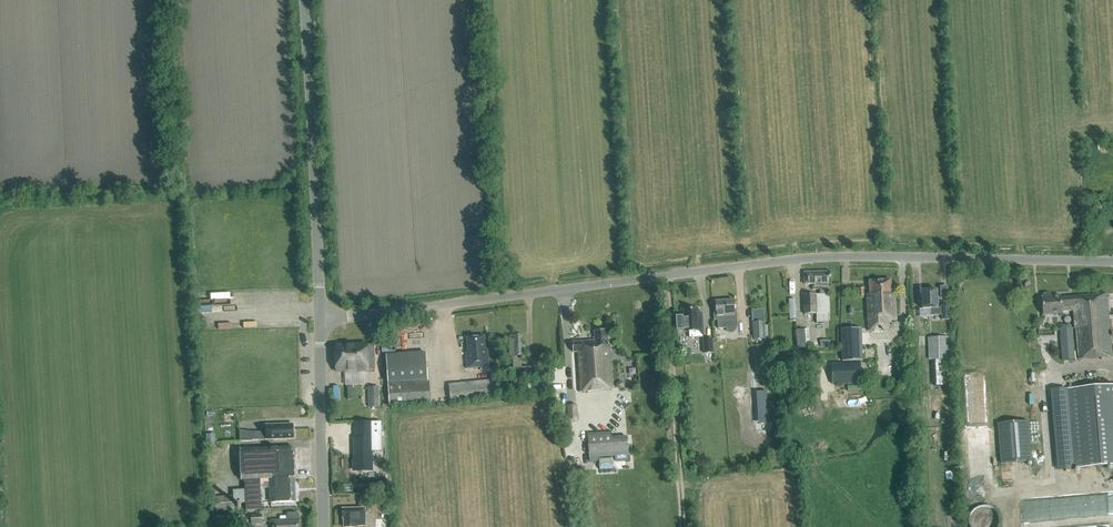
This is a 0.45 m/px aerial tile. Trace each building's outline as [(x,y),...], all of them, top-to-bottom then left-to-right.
[(830,284),(829,274),(805,274),(805,285),(812,284),(812,290),(819,290),(820,294),(803,295),(804,315),(816,314),(816,322),(830,321),(829,294),(827,294),(827,284),(830,284)] [(871,295),(868,295),(869,322),(882,322),(883,331),(888,331),(888,321),(895,321),(894,288),(891,288),(891,281),(870,282),(871,295)] [(949,320),(949,307),(941,307),(942,309),(938,309),(937,292),(922,292),(923,310),(931,310),(931,316),(942,316),(942,320),(949,320)] [(1112,357),(1107,294),(1060,298),(1060,297),(1052,297),(1052,295),(1051,294),(1044,294),(1043,296),(1044,298),(1042,298),(1043,316),(1063,314),(1062,311),(1075,310),(1079,360),(1112,357)] [(790,299),(792,319),(799,319),(798,298),(790,299)] [(734,318),(733,301),(715,302),(716,313),(713,314),(713,321),(717,321),(717,330),(726,329),(727,331),(728,333),(731,333),(733,333),(735,331),(735,329),(737,329),(736,318),(734,318)] [(697,316),(697,310),(683,311),(684,319),(682,319),(682,317),(675,317),(676,331),(683,331),(683,330),(684,330),(684,332),(689,331),(689,338),(703,337),(701,315),(697,316)] [(752,324),(753,340),(764,339),(763,323),(752,324)] [(808,344),(807,329),(796,330),(797,344),(808,344)] [(863,361),(861,329),(841,330),(842,361),(863,361)] [(1075,360),(1072,329),(1061,330),(1063,361),(1075,360)] [(613,391),(610,347),(608,347),(606,331),(593,332),(594,342),(572,344),(573,354),(577,354),(580,393),(613,391)] [(489,367),(487,349),(485,350),(484,337),(467,339),(468,353),(465,353),(466,369),(489,367)] [(533,378),(532,367),(521,367),(520,358),(524,358),(524,347),(522,347),(522,337),(514,337),(514,340),(509,340),(510,359),(513,359),(513,368),(512,368),(512,378),(533,378)] [(948,360),(948,338),(930,339),(930,360),(948,360)] [(711,340),(703,341),(703,354),(712,354),(711,340)] [(375,370),(373,345),(335,347),(336,372),(375,370)] [(389,405),(430,403),(429,382),(428,382),(426,353),(386,355),(389,405)] [(860,363),(831,364),(832,385),(847,384),(847,391),(861,391),(860,363)] [(946,385),(945,377),(933,377),(933,385),(946,385)] [(498,397),(496,380),(448,385),(450,402),(498,397)] [(516,391),(516,383),(499,383),(500,396),(505,396),(505,391),(516,391)] [(1068,390),(1075,470),(1112,467),(1112,386),(1068,390)] [(379,407),(379,387),(368,387),(368,407),(379,407)] [(579,415),(578,415),(577,405),(567,406),(568,423),(580,422),(579,415)] [(218,411),(207,411),(208,419),(218,419),(218,411)] [(380,435),(380,422),(369,422),(369,435),(380,435)] [(998,425),(1001,464),(1032,462),(1028,422),(998,425)] [(266,428),(266,440),(293,439),(292,425),(272,426),(272,428),(266,428)] [(262,432),(252,433),(253,441),(263,440),(262,432)] [(630,456),(628,440),(613,441),(613,434),(589,436),(591,459),(630,456)] [(206,444),(215,443),(215,435),(206,436),(206,444)] [(370,439),(354,439),(355,461),(352,461),(351,471),(356,472),(359,472),(359,470),(371,470),(370,439)] [(239,451),(240,478),(294,476),(293,449),(239,451)] [(615,469),(615,458),(601,459),(602,469),(615,469)] [(270,503),(295,502),(294,476),(240,478),(240,482),(242,481),(244,486),(244,490),(233,491),(233,496),(211,498),(212,513),(235,511),(235,504),(244,504),(245,511),(260,511),(259,482),(269,482),(270,503)] [(986,506),(982,506),(979,507),(975,509),(972,511),(970,515),(969,518),(968,522),(969,526),(970,526),(998,526),(999,521),(999,517),(998,515),(997,512),(995,510),(992,508),(990,507),(986,506)] [(364,509),(342,509),(342,519),(343,519),(343,526),(364,526),(364,509)] [(251,524),(263,524),(262,514),(251,515),(251,524)] [(213,517),(213,526),(235,524),(235,515),(213,517)] [(293,515),(287,515),(287,520),(270,521),(271,526),(300,526),(299,515),(293,515)] [(1096,515),(1083,515),(1083,526),(1096,526),(1096,515)]
